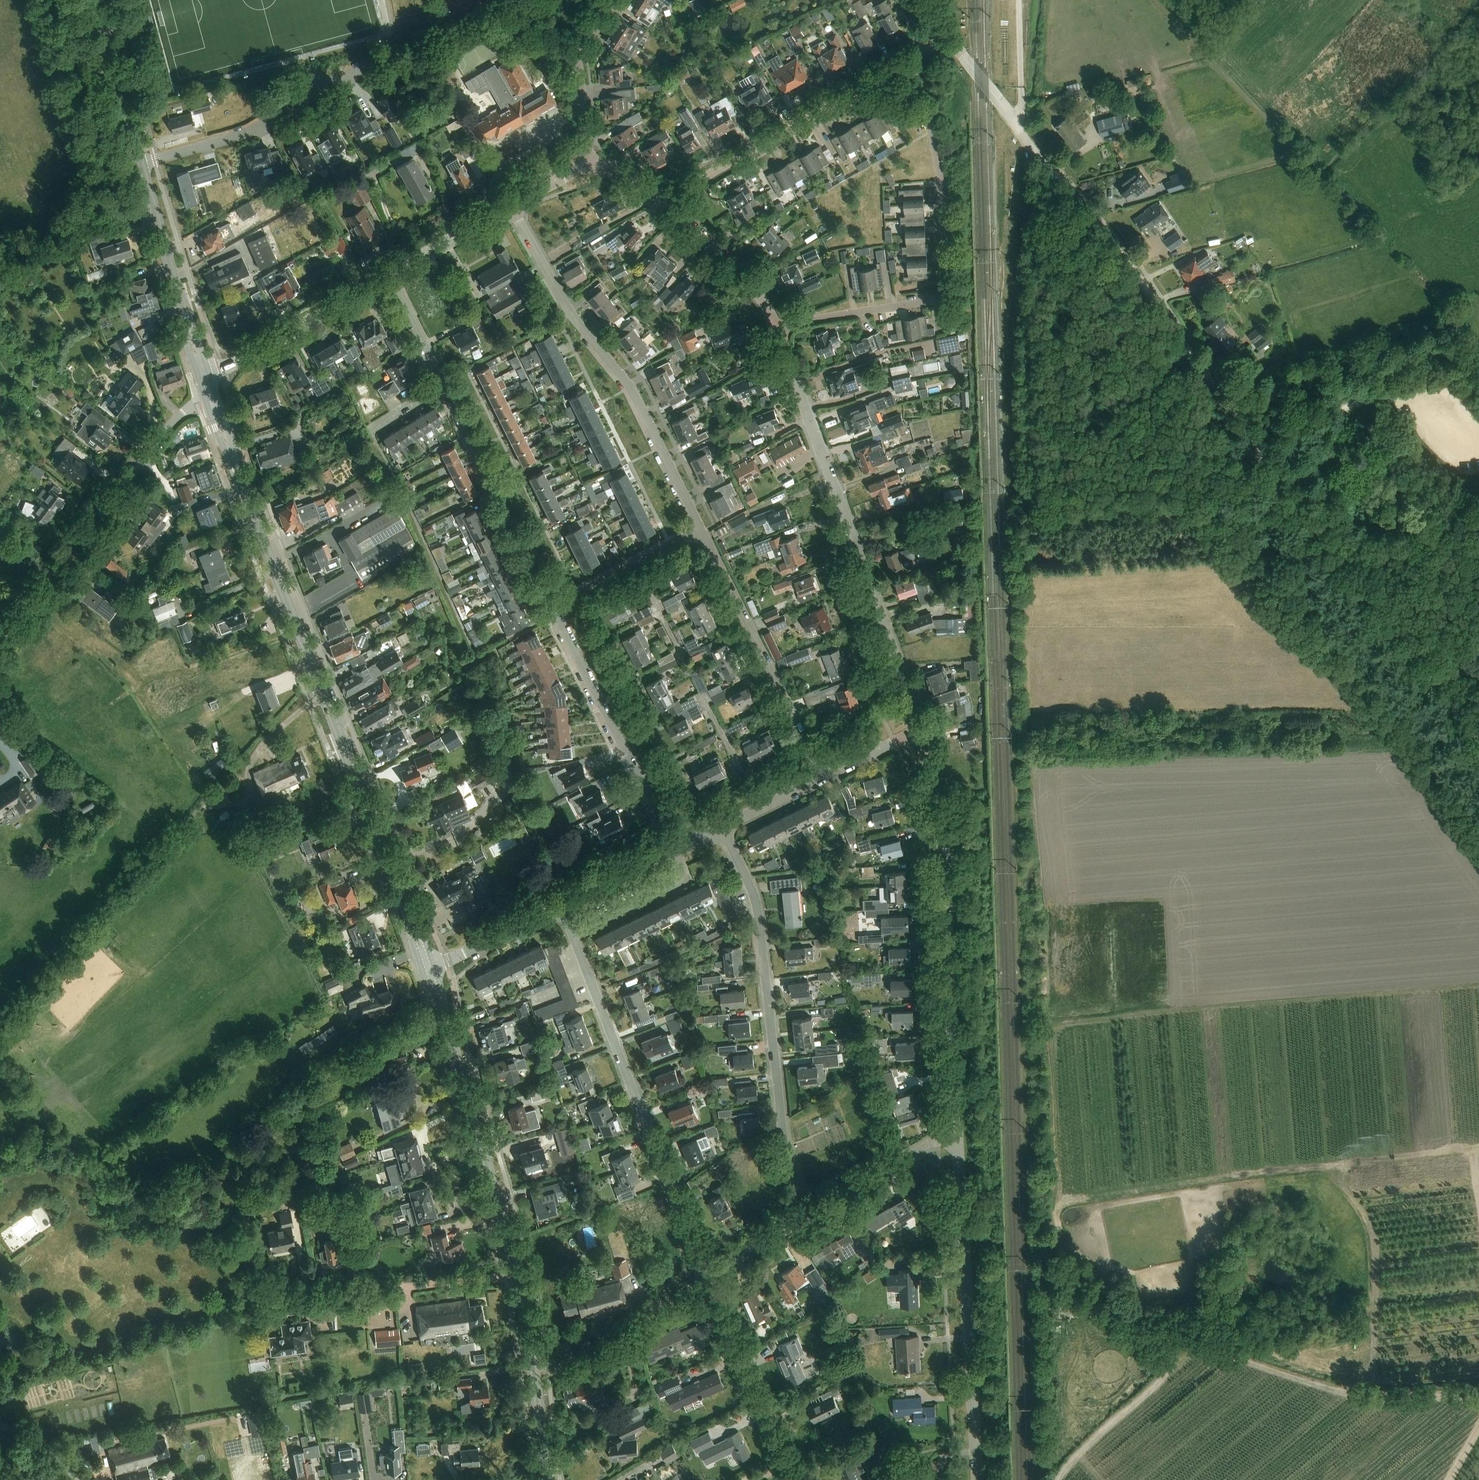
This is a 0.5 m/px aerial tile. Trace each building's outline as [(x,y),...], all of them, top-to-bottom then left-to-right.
[(660,12),(641,0),(631,0),(628,6),(640,14),(637,18),(650,27),(660,12)] [(660,12),(665,4),(670,7),(673,1),(673,0),(641,0),(660,12)] [(690,14),(694,21),(707,14),(704,9),(700,0),(693,0),(690,1),(695,11),(690,14)] [(730,4),(735,12),(748,4),(749,5),(758,0),(737,0),(730,4)] [(850,6),(854,4),(861,17),(869,13),(862,0),(861,1),(861,0),(847,0),(850,6)] [(891,13),(894,11),(888,0),(884,0),(874,5),(881,18),(874,22),(876,26),(884,22),(890,32),(899,27),(891,13)] [(878,13),(872,2),(865,5),(872,17),(878,13)] [(836,18),(830,8),(823,12),(830,22),(836,18)] [(619,18),(613,29),(638,45),(647,30),(635,22),(632,27),(619,18)] [(866,21),(853,29),(856,35),(855,35),(864,51),(874,45),(868,34),(872,32),(866,21)] [(806,35),(799,24),(791,30),(797,40),(806,35)] [(628,60),(638,45),(613,29),(606,39),(618,47),(615,52),(628,60)] [(798,46),(792,34),(786,38),(792,49),(798,46)] [(834,46),(829,49),(838,65),(849,60),(835,35),(829,38),(834,46)] [(827,72),(838,65),(829,49),(824,40),(813,47),(827,72)] [(757,46),(752,49),(756,57),(763,69),(769,66),(757,46)] [(743,52),(747,61),(755,57),(750,48),(743,52)] [(779,55),(769,61),(775,71),(773,73),(783,91),(795,84),(785,66),(779,55)] [(483,120),(473,126),(481,139),(494,132),(496,136),(523,121),(524,123),(534,117),(533,115),(555,102),(548,90),(536,96),(531,86),(531,87),(514,58),(500,66),(501,68),(499,69),(496,63),(482,71),(502,107),(482,118),(483,120)] [(797,59),(785,66),(795,84),(808,77),(797,59)] [(718,62),(712,65),(718,76),(724,73),(718,62)] [(687,66),(676,72),(681,82),(692,76),(687,66)] [(621,67),(600,69),(601,82),(616,80),(617,87),(632,85),(631,79),(622,80),(621,67)] [(756,81),(752,73),(746,77),(760,101),(760,102),(761,104),(771,98),(762,81),(758,84),(756,81)] [(739,80),(745,91),(739,94),(743,102),(746,100),(750,107),(760,102),(760,101),(746,77),(739,80)] [(1101,97),(1098,88),(1090,91),(1092,99),(1101,97)] [(618,111),(629,110),(628,97),(633,96),(632,89),(617,91),(618,98),(603,99),(605,112),(607,112),(608,118),(618,117),(618,111)] [(391,93),(378,100),(380,104),(379,104),(385,116),(386,115),(389,120),(402,113),(391,93)] [(715,113),(726,131),(736,125),(729,112),(734,109),(726,96),(711,105),(715,113)] [(190,103),(192,112),(210,107),(208,98),(190,103)] [(687,108),(679,112),(686,125),(677,131),(687,147),(685,148),(688,153),(701,145),(693,132),(699,129),(687,108)] [(884,108),(871,115),(881,132),(889,127),(892,132),(896,129),(884,108)] [(361,110),(354,113),(347,117),(357,135),(371,128),(376,137),(383,133),(376,119),(369,122),(361,110)] [(715,137),(726,131),(715,113),(707,117),(703,110),(695,114),(703,127),(708,124),(715,137)] [(190,112),(168,119),(173,134),(195,128),(190,112)] [(622,122),(626,129),(614,137),(620,148),(639,137),(633,127),(643,121),(638,112),(622,122)] [(459,118),(463,128),(472,123),(468,115),(467,113),(459,118)] [(1121,114),(1098,121),(1102,136),(1125,130),(1121,114)] [(868,140),(881,132),(871,115),(858,123),(868,140)] [(1068,117),(1055,126),(1064,139),(1062,141),(1071,154),(1087,142),(1068,117)] [(870,144),(868,140),(858,123),(845,130),(855,147),(863,142),(866,146),(870,144)] [(326,132),(321,135),(329,150),(323,154),(329,165),(342,158),(337,149),(345,145),(340,138),(342,137),(338,131),(337,131),(333,125),(325,130),(326,132)] [(393,126),(384,131),(394,148),(402,143),(393,126)] [(652,136),(656,144),(644,151),(650,163),(654,161),(658,168),(668,162),(664,155),(669,152),(662,141),(670,136),(665,129),(652,136)] [(848,157),(845,153),(855,147),(845,130),(831,138),(843,159),(848,157)] [(419,140),(400,151),(405,160),(424,149),(419,140)] [(302,142),(289,150),(302,171),(314,164),(316,167),(323,163),(317,153),(312,155),(306,145),(304,145),(302,142)] [(895,143),(889,146),(892,152),(898,148),(895,143)] [(820,144),(807,152),(817,169),(830,162),(820,144)] [(886,155),(892,152),(889,146),(883,150),(886,155)] [(283,166),(278,150),(269,152),(268,148),(246,154),(251,169),(272,163),(273,169),(283,166)] [(807,175),(817,169),(807,152),(793,160),(803,177),(805,181),(810,179),(807,175)] [(458,190),(471,183),(468,176),(470,175),(463,163),(461,164),(457,157),(445,163),(450,172),(448,172),(458,190)] [(417,196),(420,194),(423,200),(427,198),(427,199),(433,196),(433,195),(434,194),(413,158),(396,167),(400,173),(403,172),(417,196)] [(869,158),(863,161),(866,166),(872,163),(869,158)] [(850,159),(841,163),(847,175),(856,171),(850,159)] [(791,184),(803,177),(793,160),(781,167),(791,184)] [(860,170),(866,166),(863,161),(857,164),(860,170)] [(742,169),(747,179),(756,174),(752,164),(742,169)] [(207,165),(177,174),(186,206),(198,203),(191,182),(210,177),(207,165)] [(784,194),(781,189),(791,184),(781,167),(767,175),(779,196),(784,194)] [(338,168),(331,172),(336,181),(343,177),(338,168)] [(1139,170),(1118,186),(1126,197),(1133,192),(1137,197),(1151,187),(1139,170)] [(896,182),(890,171),(885,174),(891,185),(896,182)] [(842,173),(837,176),(840,182),(846,179),(842,173)] [(357,175),(345,182),(353,194),(349,196),(357,208),(371,199),(357,175)] [(1188,185),(1187,180),(1185,175),(1165,182),(1168,192),(1188,185)] [(830,180),(824,183),(827,188),(833,185),(830,180)] [(734,195),(728,198),(732,205),(728,207),(731,211),(734,209),(748,201),(745,195),(751,191),(746,181),(731,190),(734,195)] [(815,196),(821,193),(818,187),(811,191),(815,196)] [(924,203),(924,187),(899,189),(899,194),(904,193),(905,204),(924,203)] [(626,206),(619,191),(594,204),(601,217),(616,209),(617,211),(626,206)] [(815,196),(811,191),(806,194),(809,200),(815,196)] [(755,197),(748,201),(734,209),(738,216),(735,218),(737,222),(746,217),(749,223),(764,214),(761,208),(755,212),(751,206),(758,202),(755,197)] [(237,210),(225,216),(228,221),(229,223),(235,220),(241,217),(242,219),(254,212),(248,201),(236,208),(237,210)] [(1145,211),(1145,212),(1134,219),(1144,233),(1147,231),(1148,233),(1152,231),(1155,235),(1160,231),(1156,225),(1160,222),(1162,224),(1171,218),(1159,201),(1145,211)] [(779,211),(785,207),(781,202),(775,205),(779,211)] [(905,204),(905,214),(901,215),(901,219),(925,218),(924,203),(905,204)] [(363,208),(347,218),(353,228),(350,230),(355,239),(359,237),(365,247),(370,244),(372,247),(377,244),(375,241),(381,238),(363,208)] [(778,213),(772,217),(776,221),(781,217),(778,213)] [(906,223),(906,235),(926,234),(925,218),(901,219),(901,224),(906,223)] [(239,230),(235,220),(229,223),(228,221),(217,227),(217,226),(210,229),(211,231),(202,236),(204,241),(201,243),(202,244),(201,245),(204,252),(205,251),(206,252),(223,244),(221,240),(233,235),(232,233),(239,230)] [(625,232),(625,231),(622,234),(621,232),(607,241),(613,250),(625,242),(630,246),(642,233),(632,225),(625,232)] [(758,238),(767,247),(779,236),(775,232),(777,231),(772,225),(758,238)] [(598,227),(583,236),(587,242),(602,233),(598,227)] [(795,235),(790,229),(786,233),(791,238),(795,235)] [(1164,240),(1171,252),(1185,243),(1178,231),(1164,240)] [(128,238),(106,245),(102,232),(89,239),(94,256),(100,254),(101,257),(103,257),(104,257),(106,261),(113,258),(114,261),(117,261),(120,260),(122,258),(121,256),(132,252),(128,238)] [(247,242),(259,269),(277,261),(265,234),(247,242)] [(906,235),(907,244),(902,245),(902,249),(927,248),(926,234),(906,235)] [(341,235),(323,245),(328,254),(337,249),(340,254),(349,249),(341,235)] [(1245,235),(1235,240),(1240,248),(1254,241),(1252,237),(1248,240),(1245,235)] [(783,240),(779,236),(767,247),(775,256),(789,244),(784,239),(783,240)] [(609,247),(603,237),(591,244),(592,245),(597,254),(609,247)] [(817,248),(804,254),(808,263),(826,256),(820,242),(815,244),(817,248)] [(477,275),(478,277),(475,279),(477,283),(480,284),(481,286),(480,289),(483,294),(487,292),(490,297),(486,299),(497,318),(510,311),(513,317),(520,313),(521,315),(534,308),(522,286),(520,287),(517,282),(510,286),(508,282),(512,280),(511,277),(520,272),(512,258),(511,259),(505,248),(496,253),(501,262),(477,275)] [(907,253),(908,264),(928,263),(927,248),(902,249),(903,254),(907,253)] [(657,268),(667,257),(659,249),(652,256),(650,254),(640,264),(651,273),(656,267),(657,268)] [(850,263),(848,251),(842,252),(844,264),(850,263)] [(210,265),(211,269),(204,272),(211,287),(220,283),(221,286),(247,274),(238,253),(210,265)] [(1189,262),(1180,269),(1190,283),(1199,277),(1200,278),(1208,273),(1212,279),(1214,285),(1225,282),(1226,284),(1237,281),(1233,269),(1223,273),(1223,275),(1216,277),(1209,267),(1215,263),(1207,253),(1198,259),(1195,256),(1188,261),(1189,262)] [(565,263),(569,269),(564,272),(571,285),(587,275),(584,269),(586,268),(579,255),(565,263)] [(666,276),(676,265),(667,257),(657,268),(656,267),(651,273),(657,279),(653,284),(659,290),(665,284),(664,283),(668,278),(666,276)] [(866,268),(870,288),(885,286),(881,261),(876,262),(877,267),(866,268)] [(262,276),(257,279),(263,290),(268,286),(277,301),(286,296),(287,297),(288,296),(290,297),(294,294),(294,292),(300,289),(301,289),(299,286),(300,285),(288,263),(284,266),(285,268),(275,274),(273,270),(262,276)] [(788,271),(773,278),(779,291),(804,280),(797,263),(786,268),(788,271)] [(929,278),(928,263),(908,264),(909,274),(904,275),(904,280),(929,278)] [(624,264),(611,271),(616,279),(629,272),(624,264)] [(854,290),(870,288),(866,268),(856,270),(855,265),(851,266),(854,290)] [(25,282),(34,281),(33,273),(24,275),(25,282)] [(657,294),(651,300),(656,305),(662,299),(670,306),(681,294),(686,298),(698,285),(688,276),(682,282),(681,281),(672,291),(668,286),(659,296),(657,294)] [(129,289),(134,303),(134,304),(156,296),(153,287),(148,288),(145,278),(132,282),(132,281),(122,284),(124,290),(129,289)] [(589,300),(597,310),(610,299),(602,289),(605,287),(600,282),(590,290),(594,295),(589,300)] [(259,291),(250,295),(255,305),(264,300),(259,291)] [(88,293),(91,303),(97,301),(95,292),(92,293),(92,292),(88,293)] [(138,318),(151,314),(149,310),(160,307),(156,296),(134,304),(134,303),(124,306),(128,319),(138,316),(138,318)] [(641,298),(634,303),(636,307),(643,302),(641,298)] [(610,299),(597,310),(605,321),(611,316),(615,321),(625,313),(620,307),(618,309),(610,299)] [(236,302),(221,306),(225,318),(235,315),(236,318),(249,314),(247,308),(238,311),(236,302)] [(103,312),(97,315),(99,322),(106,319),(103,312)] [(471,326),(452,335),(460,350),(461,349),(462,352),(469,348),(468,345),(480,340),(473,328),(483,323),(478,314),(468,319),(471,326)] [(926,314),(911,316),(914,336),(936,333),(935,326),(928,327),(926,314)] [(893,339),(914,336),(911,316),(896,319),(898,332),(892,333),(893,339)] [(1220,316),(1205,327),(1214,339),(1210,342),(1220,355),(1237,343),(1224,326),(1227,325),(1220,316)] [(361,358),(367,369),(379,362),(369,344),(386,335),(379,322),(374,324),(372,321),(371,322),(370,320),(365,323),(366,324),(363,326),(362,325),(354,329),(362,345),(359,346),(364,356),(361,358)] [(620,338),(628,349),(641,338),(633,328),(635,326),(631,321),(621,329),(625,334),(620,338)] [(732,323),(711,332),(718,348),(739,339),(738,336),(744,333),(740,323),(733,326),(732,323)] [(135,330),(117,340),(126,355),(144,344),(135,330)] [(696,348),(694,342),(700,339),(696,330),(680,337),(687,352),(696,348)] [(841,338),(838,331),(829,334),(828,330),(816,334),(819,340),(815,341),(820,353),(824,352),(826,357),(835,353),(833,348),(835,348),(832,341),(841,338)] [(1262,331),(1251,339),(1254,343),(1265,334),(1262,331)] [(666,343),(678,337),(676,333),(664,339),(666,343)] [(401,348),(394,334),(385,338),(393,353),(401,348)] [(515,334),(509,337),(513,342),(518,339),(515,334)] [(530,353),(532,357),(556,345),(551,334),(535,342),(538,349),(530,353)] [(865,338),(852,342),(857,354),(870,349),(870,350),(878,347),(873,334),(865,337),(865,338)] [(957,335),(946,337),(949,353),(960,350),(957,335)] [(340,338),(326,346),(333,359),(342,354),(348,363),(352,361),(359,373),(364,370),(356,356),(354,358),(349,348),(346,350),(340,338)] [(641,338),(628,349),(637,359),(642,355),(646,360),(656,352),(651,346),(649,348),(641,338)] [(1257,346),(1255,344),(1251,347),(1256,354),(1271,342),(1268,338),(1257,346)] [(562,357),(556,345),(532,357),(533,358),(535,363),(543,359),(546,366),(562,357)] [(145,346),(133,352),(139,364),(149,359),(146,350),(145,346)] [(320,349),(318,346),(310,351),(319,367),(326,363),(333,375),(335,374),(337,378),(342,376),(333,359),(326,346),(320,349)] [(146,350),(149,359),(149,361),(158,358),(154,347),(146,350)] [(926,358),(924,349),(913,351),(915,360),(926,358)] [(530,353),(521,358),(523,363),(524,362),(529,360),(533,358),(532,357),(530,353)] [(953,363),(963,361),(961,353),(950,355),(952,363),(953,363)] [(109,367),(115,363),(111,356),(105,359),(109,367)] [(384,400),(399,390),(408,385),(419,380),(407,356),(396,361),(397,364),(387,370),(392,379),(378,388),(384,400)] [(834,375),(829,377),(832,386),(862,374),(883,366),(879,356),(868,360),(869,361),(852,367),(838,373),(837,371),(833,372),(834,375)] [(476,372),(483,384),(495,378),(489,367),(498,362),(496,357),(476,367),(478,371),(476,372)] [(542,376),(544,381),(567,369),(562,357),(546,366),(549,372),(542,376)] [(282,367),(278,368),(278,371),(281,376),(283,377),(286,375),(289,381),(286,382),(285,384),(290,392),(293,393),(301,389),(302,385),(305,383),(304,381),(307,379),(296,358),(281,366),(282,367)] [(531,366),(529,360),(524,362),(523,363),(526,369),(531,366)] [(651,377),(657,390),(672,382),(669,376),(675,373),(669,361),(654,368),(657,374),(651,377)] [(926,363),(926,370),(941,369),(941,362),(926,363)] [(180,364),(156,371),(162,390),(186,383),(180,364)] [(573,380),(567,369),(544,381),(547,386),(554,382),(557,388),(573,380)] [(122,386),(107,405),(125,419),(132,410),(133,411),(140,403),(138,402),(140,400),(133,394),(143,382),(128,371),(118,384),(122,386)] [(913,379),(912,372),(893,376),(895,384),(913,379)] [(758,374),(732,384),(738,398),(764,388),(763,385),(765,384),(762,376),(759,377),(758,374)] [(862,374),(832,386),(835,394),(841,392),(842,395),(860,388),(858,383),(864,381),(862,374)] [(483,384),(488,396),(501,390),(497,382),(502,379),(501,376),(495,378),(483,384)] [(323,378),(316,381),(323,392),(329,389),(323,378)] [(895,384),(897,392),(915,388),(915,387),(913,379),(895,384)] [(523,388),(530,384),(528,380),(520,383),(523,388)] [(316,396),(323,392),(316,381),(310,384),(316,396)] [(672,382),(657,390),(663,402),(669,399),(672,403),(685,397),(682,391),(678,393),(672,382)] [(256,389),(257,391),(249,394),(254,408),(271,403),(272,408),(280,405),(273,383),(256,389)] [(523,388),(525,392),(532,389),(530,384),(523,388)] [(700,385),(688,391),(691,396),(703,390),(700,385)] [(714,399),(723,395),(720,388),(711,392),(714,399)] [(488,396),(495,409),(507,402),(501,390),(488,396)] [(567,414),(590,402),(585,390),(569,398),(572,404),(564,409),(567,414)] [(851,411),(842,414),(845,422),(876,411),(897,403),(895,396),(893,395),(886,398),(885,396),(870,401),(872,406),(868,407),(867,403),(851,409),(851,411)] [(685,397),(672,404),(673,407),(687,401),(685,397)] [(513,414),(507,402),(495,409),(501,421),(513,414)] [(578,415),(580,421),(596,413),(590,402),(567,414),(569,419),(578,415)] [(686,416),(673,422),(678,432),(694,425),(689,414),(696,410),(694,405),(683,410),(686,416)] [(435,407),(423,414),(431,427),(435,434),(439,432),(435,425),(443,420),(435,407)] [(87,442),(94,447),(97,442),(104,447),(105,446),(106,445),(109,442),(108,441),(112,436),(103,429),(104,428),(99,424),(105,416),(94,408),(83,422),(85,423),(77,433),(88,441),(87,442)] [(779,420),(774,408),(758,414),(759,418),(746,423),(750,432),(762,427),(765,433),(776,429),(773,423),(779,420)] [(866,427),(880,422),(876,411),(845,422),(849,431),(854,429),(856,432),(866,428),(866,427)] [(596,413),(580,421),(584,428),(568,435),(571,441),(573,441),(602,425),(596,413)] [(902,413),(881,421),(884,430),(905,422),(902,413)] [(421,434),(425,441),(429,438),(425,431),(431,427),(423,414),(413,420),(421,434)] [(501,421),(507,433),(519,426),(513,414),(501,421)] [(403,427),(411,440),(415,447),(419,445),(415,438),(421,434),(413,420),(403,427)] [(589,438),(592,444),(607,436),(602,425),(573,441),(575,445),(589,438)] [(699,434),(694,425),(678,432),(683,442),(695,436),(698,441),(709,436),(706,431),(699,434)] [(519,426),(507,433),(512,444),(524,437),(519,426)] [(404,444),(411,440),(403,427),(393,433),(401,446),(405,453),(409,451),(404,444)] [(880,433),(883,440),(892,437),(890,429),(880,433)] [(555,436),(553,431),(546,434),(548,439),(550,438),(555,436)] [(398,457),(394,450),(401,446),(393,433),(384,438),(391,451),(390,452),(394,459),(398,457)] [(76,446),(78,447),(78,446),(64,435),(63,436),(65,437),(53,452),(64,461),(58,468),(70,478),(71,476),(78,481),(89,467),(71,453),(76,446)] [(266,443),(267,446),(256,450),(262,468),(273,464),(274,468),(298,460),(290,435),(266,443)] [(779,446),(779,447),(770,452),(778,467),(796,458),(794,454),(806,448),(800,435),(779,446)] [(587,454),(589,459),(613,448),(607,436),(592,444),(595,450),(587,454)] [(512,444),(518,456),(530,449),(524,437),(512,444)] [(180,449),(176,453),(180,464),(191,461),(190,459),(209,453),(205,439),(180,448),(180,449)] [(856,450),(860,461),(886,451),(882,440),(856,450)] [(752,442),(739,449),(741,454),(755,448),(752,442)] [(691,459),(697,472),(713,465),(707,454),(711,452),(707,444),(695,451),(697,456),(691,459)] [(441,453),(447,465),(459,459),(453,447),(441,453)] [(934,447),(927,450),(930,458),(936,455),(934,447)] [(619,460),(613,448),(589,459),(592,465),(600,461),(603,467),(619,460)] [(735,448),(721,455),(727,466),(740,458),(735,448)] [(536,459),(530,449),(518,456),(523,466),(536,459)] [(888,451),(886,451),(860,461),(865,472),(879,467),(879,466),(890,462),(887,454),(889,453),(888,451)] [(905,465),(906,467),(913,464),(909,455),(897,459),(900,467),(905,465)] [(447,465),(452,477),(465,471),(459,459),(447,465)] [(741,484),(749,481),(747,478),(753,475),(754,478),(763,473),(755,459),(734,470),(741,484)] [(907,472),(923,466),(922,462),(913,464),(906,467),(905,467),(907,472)] [(186,478),(187,483),(216,473),(213,463),(196,469),(198,474),(186,478)] [(36,465),(31,471),(40,478),(45,472),(36,465)] [(713,465),(697,472),(703,484),(709,481),(712,486),(724,480),(721,472),(717,474),(713,465)] [(534,487),(547,480),(544,474),(551,470),(549,466),(541,470),(542,472),(529,478),(534,487)] [(168,478),(174,474),(170,468),(164,473),(168,478)] [(332,478),(329,470),(314,475),(321,492),(325,490),(322,482),(332,478)] [(452,477),(458,489),(471,483),(465,471),(452,477)] [(612,486),(615,492),(631,484),(626,472),(602,484),(604,489),(612,486)] [(220,484),(216,473),(187,483),(189,487),(201,483),(202,489),(220,484)] [(888,488),(888,489),(887,485),(901,480),(898,473),(869,484),(873,494),(878,492),(888,488)] [(555,477),(547,480),(534,487),(539,498),(553,491),(549,484),(557,481),(555,477)] [(731,508),(734,506),(730,496),(736,493),(730,481),(717,488),(721,495),(711,500),(718,515),(731,508)] [(590,482),(584,485),(593,503),(607,496),(605,490),(596,494),(590,482)] [(189,487),(187,483),(179,486),(183,500),(192,498),(189,487)] [(415,492),(410,483),(403,487),(407,496),(415,492)] [(477,494),(471,483),(458,489),(464,500),(477,494)] [(637,496),(631,484),(615,492),(618,498),(610,502),(613,507),(637,496)] [(42,501),(55,511),(58,507),(59,508),(64,501),(63,500),(64,499),(59,495),(63,490),(56,485),(53,490),(51,489),(48,492),(43,488),(40,493),(45,497),(42,501)] [(539,498),(544,508),(558,502),(555,495),(562,492),(560,488),(553,491),(539,498)] [(890,494),(888,489),(888,488),(878,492),(884,507),(894,503),(893,500),(906,495),(904,489),(890,494)] [(585,489),(580,492),(583,499),(589,497),(585,489)] [(963,489),(946,492),(948,503),(965,500),(963,489)] [(749,505),(759,501),(754,490),(745,494),(749,505)] [(292,510),(278,514),(284,531),(293,528),(295,532),(304,529),(303,524),(309,521),(308,519),(319,515),(320,520),(338,512),(343,520),(365,507),(357,492),(339,501),(336,494),(324,503),(316,506),(316,508),(294,516),(292,510)] [(623,508),(627,515),(643,507),(637,496),(613,507),(616,512),(623,508)] [(324,503),(322,498),(302,505),(301,502),(296,504),(294,499),(275,505),(278,514),(292,510),(294,516),(316,508),(316,506),(324,503)] [(565,498),(558,502),(544,508),(551,522),(565,515),(560,506),(567,502),(565,498)] [(144,524),(158,534),(166,524),(160,520),(166,513),(149,500),(140,512),(148,518),(144,524)] [(26,501),(22,512),(32,520),(36,515),(46,523),(55,511),(42,501),(38,506),(26,501)] [(199,502),(186,507),(189,515),(198,512),(203,524),(221,517),(215,502),(201,508),(199,502)] [(590,504),(576,510),(579,517),(593,511),(590,504)] [(177,506),(170,505),(170,515),(177,515),(177,514),(181,514),(182,511),(177,511),(177,506)] [(394,507),(339,540),(362,578),(417,546),(394,507)] [(425,516),(421,507),(414,510),(418,520),(425,516)] [(622,525),(625,530),(649,519),(643,507),(627,515),(630,521),(622,525)] [(773,508),(753,515),(757,526),(764,523),(767,533),(775,530),(773,527),(791,520),(786,508),(775,512),(773,508)] [(460,510),(451,514),(448,516),(450,521),(454,519),(457,527),(465,523),(468,529),(481,523),(474,510),(463,516),(460,510)] [(746,514),(732,522),(736,530),(737,532),(751,524),(746,514)] [(649,519),(625,530),(625,531),(620,533),(622,537),(627,535),(627,536),(635,532),(638,537),(654,530),(649,519)] [(151,544),(158,534),(144,524),(140,529),(132,522),(123,534),(140,547),(145,540),(151,544)] [(571,545),(586,538),(583,532),(592,527),(589,522),(565,534),(571,545)] [(486,534),(481,523),(468,529),(462,532),(465,537),(471,534),(474,540),(486,534)] [(433,531),(432,529),(430,525),(422,529),(425,535),(433,531)] [(486,534),(474,540),(466,544),(472,556),(492,546),(486,534)] [(780,536),(770,539),(769,537),(755,542),(759,553),(773,548),(777,557),(784,554),(801,548),(797,536),(782,541),(780,536)] [(586,538),(571,545),(576,557),(600,545),(598,540),(589,544),(586,538)] [(199,541),(179,549),(182,554),(201,547),(199,541)] [(719,543),(724,554),(728,552),(723,541),(719,543)] [(341,566),(337,556),(332,558),(327,544),(322,546),(322,545),(312,548),(314,552),(304,556),(310,571),(324,565),(327,571),(341,566)] [(603,550),(600,545),(576,557),(582,569),(598,561),(594,554),(603,550)] [(498,557),(492,546),(472,556),(475,561),(477,560),(480,566),(498,557)] [(206,569),(223,562),(217,547),(204,552),(202,547),(191,552),(194,560),(201,557),(206,569)] [(443,556),(438,547),(431,551),(436,559),(443,556)] [(743,547),(730,552),(732,558),(745,553),(743,547)] [(898,551),(898,550),(885,554),(891,570),(902,566),(904,570),(912,567),(910,560),(916,559),(911,547),(898,551)] [(805,560),(801,548),(784,554),(787,561),(779,564),(782,574),(793,570),(792,565),(805,560)] [(498,557),(480,566),(476,568),(479,574),(483,571),(486,578),(504,569),(498,557)] [(454,573),(469,566),(466,558),(450,566),(454,573)] [(126,570),(111,559),(106,565),(129,582),(131,579),(126,570)] [(229,576),(223,562),(206,569),(211,581),(204,584),(207,592),(218,588),(216,582),(229,576)] [(679,564),(668,570),(672,577),(675,576),(681,588),(695,581),(689,569),(683,571),(679,564)] [(504,569),(486,578),(483,580),(486,585),(495,581),(497,586),(510,580),(504,569)] [(449,571),(442,574),(446,583),(453,580),(449,571)] [(796,584),(800,594),(797,595),(800,601),(812,597),(810,591),(816,589),(811,575),(808,576),(807,573),(793,578),(794,579),(786,582),(786,581),(774,585),(777,592),(790,587),(790,586),(796,584)] [(914,582),(913,578),(893,585),(896,593),(899,592),(900,597),(916,591),(921,603),(932,599),(925,579),(914,582)] [(516,593),(510,580),(497,586),(486,592),(489,598),(500,592),(503,599),(516,593)] [(124,583),(120,589),(124,593),(125,593),(130,588),(124,583)] [(118,607),(90,586),(81,599),(108,620),(118,607)] [(120,589),(115,586),(108,594),(117,602),(124,593),(120,589)] [(675,595),(663,601),(666,606),(677,601),(678,600),(686,596),(683,591),(675,595)] [(497,603),(499,608),(502,614),(521,604),(516,593),(503,599),(497,603)] [(159,598),(162,606),(154,609),(159,622),(178,614),(171,594),(159,598)] [(424,594),(413,600),(417,608),(428,602),(424,594)] [(452,597),(456,606),(463,603),(461,599),(459,594),(452,597)] [(693,611),(696,619),(710,611),(704,599),(695,604),(691,596),(683,600),(687,608),(686,608),(689,613),(693,611)] [(624,601),(608,609),(614,621),(629,614),(634,623),(638,621),(640,619),(651,614),(653,613),(650,608),(638,614),(637,612),(631,600),(625,603),(624,601)] [(677,601),(666,606),(669,612),(680,606),(677,601)] [(411,602),(404,605),(408,614),(415,611),(411,602)] [(500,620),(501,619),(505,626),(503,627),(507,635),(522,628),(519,620),(527,616),(521,604),(502,614),(498,616),(500,620)] [(810,612),(811,614),(803,617),(808,632),(817,629),(818,632),(831,627),(828,619),(829,618),(827,613),(826,614),(823,607),(810,612)] [(397,608),(378,618),(383,626),(401,617),(397,608)] [(766,620),(780,615),(778,609),(764,615),(766,620)] [(330,614),(331,617),(320,622),(327,639),(349,630),(341,610),(330,614)] [(228,618),(218,622),(215,623),(220,634),(248,623),(243,611),(227,617),(228,618)] [(710,611),(696,619),(700,626),(693,629),(697,637),(704,633),(703,631),(716,624),(710,611)] [(930,613),(906,621),(911,635),(935,626),(930,613)] [(640,619),(638,621),(641,627),(654,620),(651,614),(640,619)] [(766,620),(769,628),(786,621),(783,614),(780,615),(766,620)] [(968,634),(967,618),(946,619),(946,628),(937,628),(937,636),(959,635),(959,634),(968,634)] [(468,631),(474,627),(470,619),(463,622),(468,631)] [(167,620),(158,624),(160,630),(170,625),(167,620)] [(196,639),(189,622),(178,626),(185,643),(196,639)] [(636,633),(624,639),(631,653),(649,643),(642,629),(636,632),(636,633)] [(762,633),(774,658),(782,654),(770,629),(762,633)] [(411,640),(406,631),(398,636),(402,645),(411,640)] [(344,639),(344,640),(330,646),(337,662),(359,652),(358,649),(370,644),(365,632),(353,637),(352,635),(344,639)] [(519,649),(509,655),(510,658),(521,653),(541,643),(536,633),(516,643),(519,649)] [(695,636),(684,642),(686,646),(697,640),(695,636)] [(476,649),(484,645),(480,637),(473,641),(476,649)] [(688,651),(700,646),(697,640),(686,646),(688,651)] [(717,648),(713,641),(701,647),(700,646),(688,651),(691,657),(706,649),(708,653),(713,650),(719,663),(732,656),(726,643),(717,648)] [(523,659),(516,663),(518,666),(525,663),(543,654),(545,653),(541,645),(541,643),(521,653),(523,658),(523,659)] [(649,643),(631,653),(638,666),(651,659),(647,651),(652,649),(649,643)] [(848,667),(841,647),(823,654),(833,681),(844,677),(841,670),(848,667)] [(809,648),(785,656),(789,667),(813,658),(809,648)] [(365,664),(351,670),(354,674),(340,682),(346,696),(377,679),(376,677),(389,670),(389,671),(403,662),(395,651),(383,659),(370,666),(371,669),(368,670),(365,664)] [(527,669),(520,672),(522,676),(530,672),(548,663),(550,662),(546,654),(545,653),(543,654),(525,663),(527,667),(527,669)] [(673,653),(658,660),(661,666),(664,664),(667,669),(678,664),(673,653)] [(413,655),(403,662),(406,667),(416,661),(413,655)] [(737,677),(734,672),(739,669),(732,656),(719,663),(715,665),(718,671),(722,669),(729,682),(737,677)] [(964,660),(965,669),(969,668),(970,680),(980,679),(979,659),(964,660)] [(531,678),(525,681),(527,685),(534,681),(552,672),(554,671),(550,663),(550,662),(548,663),(530,672),(532,676),(531,678)] [(469,665),(462,669),(467,678),(474,674),(469,665)] [(949,685),(949,684),(943,666),(925,673),(931,690),(936,688),(937,689),(949,685)] [(536,687),(529,690),(531,694),(539,690),(557,682),(559,681),(555,672),(554,671),(552,672),(534,681),(536,685),(536,687)] [(699,691),(707,688),(701,671),(693,673),(699,691)] [(382,677),(347,697),(354,709),(363,704),(365,707),(374,702),(373,701),(379,698),(381,700),(392,694),(382,677)] [(647,685),(653,697),(669,689),(663,677),(647,685)] [(279,703),(271,679),(249,687),(252,694),(257,692),(264,709),(279,703)] [(541,694),(538,696),(539,699),(565,692),(559,681),(557,682),(539,690),(541,694)] [(823,696),(831,693),(836,691),(843,711),(860,705),(852,685),(846,687),(843,681),(820,689),(820,687),(803,693),(808,706),(824,700),(823,696)] [(960,697),(955,681),(949,684),(949,685),(937,689),(936,688),(931,690),(936,705),(960,697)] [(723,690),(720,684),(708,690),(711,696),(723,690)] [(748,687),(730,696),(736,709),(754,700),(748,687)] [(683,707),(679,699),(675,701),(669,689),(653,697),(659,709),(668,705),(672,713),(683,707)] [(565,692),(539,699),(541,702),(544,701),(544,706),(564,704),(566,704),(565,692)] [(421,696),(406,705),(412,714),(426,705),(421,696)] [(216,700),(209,702),(212,709),(218,706),(216,700)] [(394,700),(360,720),(366,731),(377,725),(377,727),(385,722),(384,721),(396,713),(394,710),(398,708),(394,700)] [(683,707),(684,709),(686,708),(692,706),(689,700),(681,704),(683,707)] [(686,708),(691,718),(703,712),(698,702),(686,708)] [(544,706),(535,707),(535,711),(543,710),(545,712),(545,716),(565,715),(567,714),(567,713),(566,704),(564,704),(544,706)] [(745,726),(750,723),(760,718),(758,712),(743,720),(745,726)] [(545,716),(536,717),(536,722),(544,721),(546,722),(546,727),(566,725),(568,725),(568,723),(567,714),(565,715),(545,716)] [(687,718),(669,727),(676,740),(693,731),(687,718)] [(743,720),(727,728),(730,733),(745,726),(743,720)] [(546,727),(537,728),(538,732),(546,731),(547,732),(547,737),(567,735),(569,735),(569,733),(568,725),(566,725),(546,727)] [(758,740),(765,754),(778,747),(773,739),(777,737),(773,728),(769,730),(769,729),(761,732),(763,737),(758,740)] [(390,735),(389,732),(371,740),(380,760),(398,752),(396,748),(407,743),(401,730),(390,735)] [(428,732),(416,740),(421,747),(432,739),(428,732)] [(447,733),(428,744),(431,750),(450,739),(447,733)] [(962,735),(964,744),(976,742),(975,733),(962,735)] [(547,737),(538,738),(539,743),(547,742),(548,743),(549,748),(570,745),(570,744),(569,735),(567,735),(547,737)] [(703,747),(717,740),(714,735),(700,742),(703,747)] [(752,760),(765,754),(758,740),(752,742),(750,738),(743,742),(752,760)] [(700,742),(686,749),(689,754),(703,747),(700,742)] [(549,748),(537,749),(538,753),(549,752),(550,758),(571,756),(570,745),(549,748)] [(435,765),(430,752),(414,759),(416,763),(409,766),(409,768),(400,772),(406,784),(409,783),(411,787),(418,784),(417,780),(422,778),(419,771),(435,765)] [(233,763),(225,753),(202,770),(210,780),(233,763)] [(281,761),(280,759),(254,770),(267,800),(283,793),(282,790),(300,783),(298,779),(309,774),(301,754),(290,759),(289,757),(281,761)] [(706,766),(713,780),(727,773),(718,755),(711,759),(713,763),(706,766)] [(19,763),(32,781),(42,774),(30,756),(19,763)] [(484,758),(470,766),(474,772),(488,764),(484,758)] [(472,776),(479,789),(503,776),(495,762),(472,776)] [(563,775),(570,789),(590,779),(583,765),(568,772),(565,766),(552,772),(555,779),(563,775)] [(700,787),(713,780),(706,766),(699,770),(698,766),(691,769),(700,787)] [(872,778),(871,775),(864,777),(868,793),(886,788),(883,775),(872,778)] [(8,809),(7,807),(15,802),(22,812),(35,803),(21,783),(1,797),(0,796),(0,814),(8,809)] [(848,799),(850,809),(858,807),(856,796),(854,797),(849,786),(843,789),(848,799)] [(581,799),(588,814),(608,804),(601,789),(586,797),(582,791),(570,797),(573,803),(581,799)] [(461,795),(423,811),(429,824),(433,822),(438,834),(451,828),(471,819),(467,808),(461,795)] [(828,795),(817,800),(824,816),(826,820),(831,817),(832,818),(839,814),(841,813),(835,802),(833,803),(828,795)] [(817,800),(806,806),(814,821),(824,816),(817,800)] [(806,835),(811,832),(808,827),(815,824),(814,821),(806,806),(795,811),(802,827),(806,835)] [(863,806),(858,807),(850,809),(852,818),(865,814),(863,806)] [(880,810),(879,807),(873,809),(877,825),(895,820),(891,807),(880,810)] [(795,811),(783,817),(791,833),(802,827),(795,811)] [(613,835),(613,836),(620,833),(619,832),(626,829),(619,814),(603,822),(600,816),(588,822),(591,828),(599,824),(606,839),(613,835)] [(783,817),(772,822),(780,838),(791,833),(783,817)] [(545,830),(548,837),(563,830),(559,822),(545,830)] [(772,822),(761,828),(769,843),(780,838),(772,822)] [(758,849),(769,843),(761,828),(750,833),(758,849)] [(846,833),(851,844),(857,841),(854,830),(846,833)] [(315,839),(312,832),(298,838),(305,855),(318,849),(323,861),(330,858),(331,856),(329,851),(337,848),(333,836),(322,841),(320,837),(315,839)] [(872,838),(859,842),(861,850),(877,846),(877,848),(883,847),(885,857),(904,852),(900,839),(888,842),(887,840),(873,844),(872,838)] [(530,850),(539,845),(536,840),(527,845),(530,850)] [(274,845),(257,852),(260,858),(266,856),(267,858),(277,853),(274,845)] [(482,849),(471,855),(476,863),(487,858),(482,849)] [(775,858),(766,863),(769,870),(779,865),(775,858)] [(437,882),(439,885),(436,887),(445,904),(458,898),(459,901),(475,893),(467,877),(474,873),(470,866),(456,873),(457,876),(446,882),(444,878),(437,882)] [(874,866),(862,867),(863,876),(875,875),(874,866)] [(907,871),(886,872),(887,886),(907,885),(907,871)] [(327,880),(328,882),(320,885),(328,903),(339,899),(344,911),(359,904),(356,898),(359,897),(354,887),(352,888),(349,881),(345,883),(342,874),(327,880)] [(802,890),(801,877),(771,880),(772,893),(784,892),(787,925),(802,924),(799,890),(802,890)] [(709,882),(698,888),(706,904),(717,898),(716,895),(724,891),(721,883),(712,887),(709,882)] [(881,899),(864,900),(864,910),(876,909),(888,909),(889,909),(889,900),(908,899),(907,885),(887,886),(880,887),(881,899)] [(698,888),(687,893),(695,909),(706,904),(698,888)] [(717,898),(718,900),(729,895),(726,890),(716,895),(717,898)] [(683,915),(695,909),(687,893),(675,899),(683,915)] [(731,900),(729,895),(718,900),(720,905),(731,900)] [(490,896),(476,903),(482,913),(495,906),(490,896)] [(664,904),(672,921),(683,915),(675,899),(664,904)] [(720,905),(723,909),(733,904),(731,900),(720,905)] [(664,904),(653,910),(661,926),(672,921),(664,904)] [(736,909),(733,904),(723,909),(725,914),(736,909)] [(738,913),(736,909),(725,914),(727,919),(738,913)] [(864,910),(864,917),(882,916),(883,931),(892,930),(892,929),(909,928),(908,915),(888,916),(888,909),(876,909),(864,910)] [(653,910),(642,915),(650,931),(661,926),(653,910)] [(740,918),(738,913),(727,919),(729,923),(740,918)] [(642,915),(631,921),(639,937),(650,931),(642,915)] [(729,923),(730,924),(732,928),(742,923),(740,918),(729,923)] [(631,921),(620,926),(628,942),(639,937),(631,921)] [(355,925),(349,928),(360,957),(373,952),(371,947),(380,943),(372,923),(357,929),(355,925)] [(620,926),(609,932),(616,948),(628,942),(620,926)] [(606,953),(616,948),(609,932),(598,937),(606,953)] [(724,947),(725,960),(743,958),(741,945),(732,946),(726,935),(726,934),(713,941),(717,948),(724,947)] [(884,934),(864,935),(864,942),(884,941),(884,934)] [(814,939),(815,947),(828,946),(827,938),(814,939)] [(697,941),(686,947),(687,950),(698,945),(697,941)] [(880,942),(870,942),(871,950),(881,949),(880,942)] [(540,973),(546,970),(542,964),(549,961),(541,944),(529,950),(537,966),(540,973)] [(687,950),(686,947),(675,952),(676,956),(687,950)] [(806,948),(806,947),(786,949),(788,963),(807,961),(806,956),(814,956),(813,948),(806,948)] [(890,955),(885,955),(885,963),(890,963),(890,961),(911,960),(910,947),(890,948),(890,955)] [(529,950),(518,955),(526,972),(537,966),(529,950)] [(546,954),(548,959),(559,955),(557,950),(546,954)] [(676,956),(675,952),(663,957),(665,960),(676,956)] [(515,977),(526,972),(518,955),(507,961),(515,977)] [(561,960),(559,955),(548,959),(550,964),(561,960)] [(743,958),(725,960),(716,961),(717,967),(726,965),(727,974),(744,972),(743,958)] [(563,965),(561,960),(550,964),(552,969),(563,965)] [(507,961),(496,966),(504,983),(515,977),(507,961)] [(652,961),(641,965),(642,969),(653,965),(652,961)] [(326,968),(331,980),(345,973),(340,962),(326,968)] [(552,969),(554,974),(565,969),(563,965),(552,969)] [(496,966),(485,972),(493,988),(504,983),(496,966)] [(631,969),(630,967),(627,968),(630,975),(642,970),(640,966),(631,969)] [(630,975),(627,968),(627,967),(616,972),(619,979),(630,975)] [(660,968),(648,972),(650,978),(662,974),(660,968)] [(567,974),(565,969),(554,974),(556,978),(567,974)] [(473,977),(474,979),(472,980),(476,988),(478,987),(481,993),(492,988),(493,988),(485,972),(473,977)] [(556,978),(558,983),(569,979),(567,974),(556,978)] [(883,974),(849,975),(850,982),(883,981),(883,974)] [(709,983),(722,982),(721,976),(703,977),(704,984),(709,983)] [(892,993),(912,992),(911,978),(891,979),(892,993)] [(339,979),(325,985),(329,995),(343,990),(339,979)] [(790,983),(791,996),(798,995),(799,1001),(814,1000),(813,993),(810,994),(809,981),(790,983)] [(626,995),(631,1008),(645,1003),(641,990),(645,988),(643,982),(628,988),(630,994),(626,995)] [(389,991),(376,994),(375,990),(369,992),(365,986),(347,996),(350,1006),(363,1002),(364,1005),(362,1006),(364,1013),(366,1012),(367,1015),(387,1010),(387,1007),(393,1005),(392,1001),(393,999),(393,997),(392,995),(390,993),(389,991)] [(574,991),(572,986),(560,990),(562,995),(574,991)] [(717,994),(725,993),(726,1006),(746,1004),(744,989),(729,991),(728,986),(716,987),(717,994)] [(681,998),(682,1000),(687,998),(683,987),(676,990),(679,999),(681,998)] [(575,996),(574,991),(562,995),(564,999),(564,1000),(575,996)] [(575,996),(564,1000),(566,1005),(577,1001),(575,996)] [(564,999),(559,1001),(563,1012),(565,1011),(568,1010),(566,1005),(564,1000),(564,999)] [(531,1014),(525,1001),(514,1006),(519,1019),(531,1014)] [(554,1003),(558,1014),(563,1012),(559,1001),(554,1003)] [(579,1006),(577,1001),(566,1005),(568,1010),(579,1006)] [(554,1003),(549,1005),(554,1015),(555,1015),(558,1014),(554,1003)] [(645,1003),(631,1008),(636,1022),(641,1020),(642,1025),(657,1019),(655,1013),(650,1015),(645,1003)] [(549,1017),(554,1015),(549,1005),(545,1006),(549,1017)] [(545,1006),(540,1008),(544,1019),(549,1017),(545,1006)] [(833,1007),(821,1008),(822,1017),(834,1016),(833,1007)] [(540,1008),(535,1010),(539,1021),(544,1019),(540,1008)] [(666,1016),(668,1022),(679,1017),(689,1013),(687,1008),(666,1016)] [(893,1011),(885,1011),(885,1019),(893,1018),(894,1025),(914,1024),(913,1010),(893,1011)] [(568,1028),(571,1035),(587,1029),(582,1016),(569,1021),(565,1011),(563,1012),(558,1014),(555,1015),(561,1030),(568,1028)] [(718,1020),(719,1025),(730,1024),(731,1038),(750,1036),(748,1017),(726,1019),(725,1013),(706,1015),(706,1021),(718,1020)] [(679,1017),(668,1022),(672,1033),(683,1029),(679,1017)] [(793,1019),(795,1034),(814,1032),(812,1017),(793,1019)] [(502,1045),(509,1043),(503,1023),(497,1025),(497,1024),(479,1030),(485,1050),(502,1045)] [(592,1042),(587,1029),(571,1035),(574,1042),(564,1046),(566,1052),(592,1042)] [(815,1042),(814,1032),(795,1034),(797,1048),(815,1046),(816,1054),(838,1052),(837,1043),(823,1045),(822,1041),(815,1042)] [(668,1033),(663,1036),(662,1033),(643,1040),(649,1055),(662,1050),(663,1053),(674,1049),(668,1033)] [(877,1052),(888,1051),(888,1044),(887,1037),(871,1038),(871,1042),(877,1052)] [(542,1039),(521,1045),(524,1055),(545,1049),(542,1039)] [(376,1048),(370,1050),(372,1055),(378,1053),(382,1066),(375,1068),(379,1079),(395,1075),(391,1063),(408,1059),(404,1043),(395,1045),(394,1043),(390,1044),(389,1042),(376,1046),(376,1048)] [(915,1042),(891,1043),(888,1044),(888,1049),(897,1049),(898,1057),(915,1056),(915,1042)] [(738,1050),(737,1044),(719,1046),(720,1054),(730,1056),(731,1068),(736,1067),(755,1065),(754,1052),(748,1053),(747,1049),(738,1050)] [(697,1065),(693,1053),(682,1058),(686,1069),(697,1065)] [(812,1063),(813,1066),(799,1067),(800,1082),(818,1080),(818,1082),(820,1082),(823,1081),(824,1080),(826,1078),(827,1077),(827,1075),(826,1072),(825,1072),(824,1067),(841,1066),(839,1053),(824,1055),(825,1062),(812,1063)] [(518,1071),(517,1069),(527,1067),(524,1058),(515,1060),(513,1056),(495,1061),(499,1076),(505,1074),(507,1082),(520,1079),(518,1071)] [(551,1063),(553,1069),(565,1065),(562,1059),(551,1063)] [(553,1069),(557,1083),(557,1084),(574,1077),(579,1089),(593,1084),(586,1066),(568,1073),(565,1065),(553,1069)] [(675,1068),(656,1075),(662,1090),(681,1083),(675,1068)] [(729,1078),(716,1079),(717,1086),(730,1084),(729,1078)] [(896,1079),(884,1082),(887,1091),(898,1088),(896,1079)] [(751,1080),(735,1082),(736,1087),(738,1086),(739,1099),(758,1097),(757,1084),(752,1085),(751,1080)] [(709,1087),(697,1092),(699,1099),(711,1094),(709,1087)] [(543,1088),(530,1091),(533,1101),(545,1097),(543,1088)] [(920,1116),(913,1093),(893,1099),(901,1122),(920,1116)] [(393,1126),(400,1122),(398,1114),(400,1114),(399,1112),(404,1111),(400,1094),(388,1098),(386,1094),(378,1096),(380,1100),(378,1101),(383,1119),(386,1129),(393,1126)] [(593,1098),(579,1103),(582,1112),(589,1109),(594,1122),(599,1120),(613,1115),(607,1101),(596,1106),(593,1098)] [(682,1103),(683,1106),(670,1110),(675,1124),(687,1119),(688,1123),(699,1119),(692,1100),(682,1103)] [(525,1112),(523,1104),(509,1108),(514,1126),(520,1125),(522,1131),(540,1126),(535,1109),(525,1112)] [(613,1115),(599,1120),(602,1130),(598,1132),(599,1136),(622,1127),(617,1113),(613,1115)] [(755,1113),(739,1115),(739,1119),(742,1119),(743,1131),(763,1129),(762,1116),(755,1117),(755,1113)] [(706,1157),(703,1150),(711,1146),(708,1138),(719,1134),(716,1125),(704,1129),(707,1136),(684,1145),(691,1163),(706,1157)] [(576,1153),(569,1128),(556,1132),(562,1157),(576,1153)] [(591,1148),(587,1136),(576,1140),(579,1151),(591,1148)] [(410,1158),(419,1155),(414,1139),(382,1148),(385,1158),(400,1154),(400,1155),(409,1152),(410,1158)] [(530,1144),(531,1150),(521,1153),(525,1169),(547,1163),(541,1141),(530,1144)] [(350,1142),(337,1148),(343,1161),(356,1154),(350,1142)] [(613,1160),(617,1171),(635,1165),(631,1153),(622,1156),(620,1148),(602,1155),(605,1163),(613,1160)] [(404,1174),(423,1169),(419,1155),(410,1158),(409,1152),(400,1155),(401,1161),(398,1161),(399,1163),(388,1166),(393,1184),(382,1187),(383,1192),(390,1190),(400,1186),(399,1182),(404,1181),(402,1172),(404,1172),(404,1174)] [(359,1162),(357,1156),(345,1160),(348,1167),(359,1162)] [(727,1175),(721,1164),(714,1168),(720,1179),(727,1175)] [(615,1173),(619,1185),(615,1187),(617,1194),(634,1188),(632,1181),(640,1178),(635,1165),(617,1171),(618,1172),(615,1173)] [(335,1169),(328,1171),(330,1177),(337,1175),(335,1169)] [(564,1193),(561,1183),(532,1191),(539,1216),(557,1211),(555,1203),(559,1201),(557,1195),(564,1193)] [(718,1196),(709,1201),(712,1205),(713,1207),(719,1218),(733,1210),(729,1204),(730,1203),(728,1199),(730,1197),(722,1183),(714,1189),(718,1196)] [(400,1186),(390,1190),(392,1195),(402,1191),(400,1186)] [(402,1210),(432,1201),(428,1186),(411,1191),(413,1200),(400,1204),(402,1210)] [(900,1224),(914,1215),(904,1199),(890,1207),(891,1208),(868,1222),(873,1231),(896,1217),(900,1224)] [(419,1222),(419,1220),(436,1215),(432,1201),(402,1210),(403,1214),(408,1213),(411,1224),(419,1222)] [(277,1228),(277,1230),(268,1232),(272,1252),(295,1248),(291,1226),(293,1226),(291,1212),(279,1214),(282,1227),(277,1228)] [(347,1229),(345,1219),(338,1220),(340,1230),(347,1229)] [(408,1224),(396,1227),(397,1233),(410,1230),(408,1224)] [(823,1250),(813,1257),(817,1264),(820,1262),(826,1271),(832,1267),(830,1260),(835,1257),(838,1255),(842,1261),(859,1250),(849,1233),(838,1240),(837,1239),(822,1248),(823,1250)] [(446,1234),(431,1237),(434,1250),(441,1248),(444,1260),(465,1255),(462,1242),(449,1245),(446,1234)] [(328,1260),(330,1260),(330,1265),(337,1264),(336,1259),(346,1257),(344,1247),(342,1247),(340,1239),(330,1240),(330,1238),(326,1238),(327,1241),(325,1241),(326,1251),(320,1252),(322,1261),(328,1260)] [(869,1254),(864,1257),(870,1267),(875,1264),(869,1254)] [(615,1278),(559,1293),(565,1314),(580,1310),(582,1319),(628,1306),(620,1276),(630,1273),(626,1259),(611,1263),(615,1278)] [(811,1278),(814,1283),(816,1287),(816,1289),(816,1292),(817,1292),(817,1295),(824,1298),(826,1297),(827,1298),(828,1296),(829,1293),(828,1290),(827,1288),(828,1288),(829,1289),(825,1283),(816,1268),(805,1275),(799,1264),(783,1274),(786,1279),(786,1280),(780,1283),(779,1284),(783,1289),(781,1291),(788,1303),(798,1297),(793,1289),(802,1283),(811,1278)] [(885,1271),(881,1264),(868,1271),(873,1279),(885,1271)] [(900,1274),(889,1275),(889,1289),(901,1288),(902,1302),(918,1301),(917,1287),(919,1287),(918,1270),(900,1271),(900,1274)] [(574,1286),(573,1279),(566,1280),(568,1287),(574,1286)] [(765,1317),(768,1323),(773,1321),(770,1315),(772,1315),(769,1307),(765,1308),(764,1307),(763,1308),(756,1292),(742,1298),(753,1323),(765,1317)] [(469,1299),(416,1307),(421,1339),(470,1332),(469,1326),(484,1324),(481,1304),(470,1306),(469,1299)] [(283,1326),(284,1337),(270,1339),(272,1355),(304,1351),(303,1340),(310,1339),(308,1322),(283,1326)] [(682,1333),(679,1327),(648,1340),(651,1346),(645,1349),(652,1363),(658,1360),(657,1359),(686,1346),(688,1352),(706,1344),(698,1326),(682,1333)] [(896,1328),(887,1329),(888,1336),(897,1336),(896,1328)] [(399,1329),(375,1332),(377,1348),(400,1345),(399,1329)] [(787,1333),(776,1338),(778,1342),(789,1338),(787,1333)] [(919,1345),(919,1336),(897,1337),(899,1371),(920,1369),(918,1346),(919,1345)] [(796,1361),(794,1357),(804,1353),(798,1337),(779,1345),(783,1355),(777,1358),(785,1377),(788,1385),(806,1378),(802,1370),(798,1360),(796,1361)] [(252,1371),(267,1370),(267,1362),(252,1363),(252,1371)] [(582,1406),(605,1399),(601,1387),(606,1386),(603,1374),(598,1376),(596,1371),(587,1374),(589,1378),(582,1380),(582,1379),(574,1381),(575,1383),(564,1387),(569,1405),(581,1402),(582,1406)] [(661,1391),(663,1397),(666,1396),(669,1395),(675,1408),(700,1398),(701,1399),(704,1398),(703,1397),(724,1388),(718,1373),(681,1389),(679,1384),(661,1391)] [(450,1387),(449,1376),(438,1377),(439,1389),(450,1387)] [(487,1386),(474,1387),(474,1385),(471,1386),(470,1378),(457,1380),(459,1394),(467,1393),(469,1404),(461,1405),(462,1413),(473,1411),(472,1405),(479,1405),(478,1401),(488,1400),(487,1386)] [(382,1387),(371,1389),(372,1396),(383,1394),(382,1387)] [(832,1391),(835,1396),(841,1393),(838,1388),(832,1391)] [(372,1409),(369,1391),(356,1393),(359,1411),(372,1409)] [(352,1407),(354,1407),(352,1394),(339,1396),(341,1409),(347,1408),(347,1406),(352,1405),(352,1407)] [(834,1396),(808,1408),(814,1422),(840,1410),(834,1396)] [(922,1397),(894,1398),(895,1414),(914,1413),(915,1423),(936,1422),(935,1406),(922,1407),(922,1397)] [(651,1400),(622,1414),(626,1423),(656,1409),(651,1400)] [(263,1428),(259,1411),(247,1414),(251,1431),(263,1428)] [(623,1438),(636,1432),(649,1426),(645,1417),(627,1425),(619,1429),(623,1438)] [(389,1455),(381,1456),(382,1467),(386,1467),(387,1472),(401,1471),(399,1451),(404,1451),(402,1429),(394,1429),(396,1446),(388,1447),(389,1455)] [(709,1432),(691,1441),(697,1452),(700,1451),(707,1464),(733,1451),(738,1462),(750,1456),(738,1431),(726,1437),(727,1438),(714,1444),(709,1432)] [(122,1432),(114,1434),(115,1441),(124,1439),(122,1432)] [(636,1432),(623,1438),(623,1439),(612,1440),(613,1444),(609,1444),(611,1458),(628,1457),(628,1456),(636,1455),(636,1453),(640,1453),(638,1439),(637,1439),(636,1432)] [(453,1443),(441,1444),(442,1455),(453,1454),(454,1464),(460,1463),(461,1466),(481,1464),(480,1455),(478,1455),(477,1448),(461,1450),(460,1435),(453,1436),(453,1443)] [(283,1436),(277,1437),(279,1446),(285,1445),(283,1436)] [(109,1450),(117,1479),(152,1479),(148,1466),(156,1464),(155,1460),(170,1456),(165,1438),(155,1441),(154,1438),(109,1450)] [(93,1443),(75,1449),(79,1463),(97,1458),(93,1443)] [(680,1456),(673,1443),(661,1451),(669,1463),(680,1456)] [(429,1444),(417,1445),(417,1453),(430,1452),(429,1444)] [(303,1448),(303,1450),(308,1472),(305,1472),(306,1477),(305,1477),(306,1479),(314,1479),(310,1458),(310,1457),(321,1455),(319,1445),(303,1448)] [(340,1461),(332,1462),(335,1479),(338,1479),(357,1477),(354,1460),(358,1459),(356,1451),(352,1452),(351,1448),(338,1450),(340,1461)] [(292,1453),(296,1474),(297,1479),(306,1479),(305,1477),(306,1477),(305,1472),(308,1472),(303,1450),(292,1453)] [(846,1463),(839,1466),(845,1479),(861,1479),(858,1474),(865,1470),(855,1450),(843,1456),(846,1463)]
